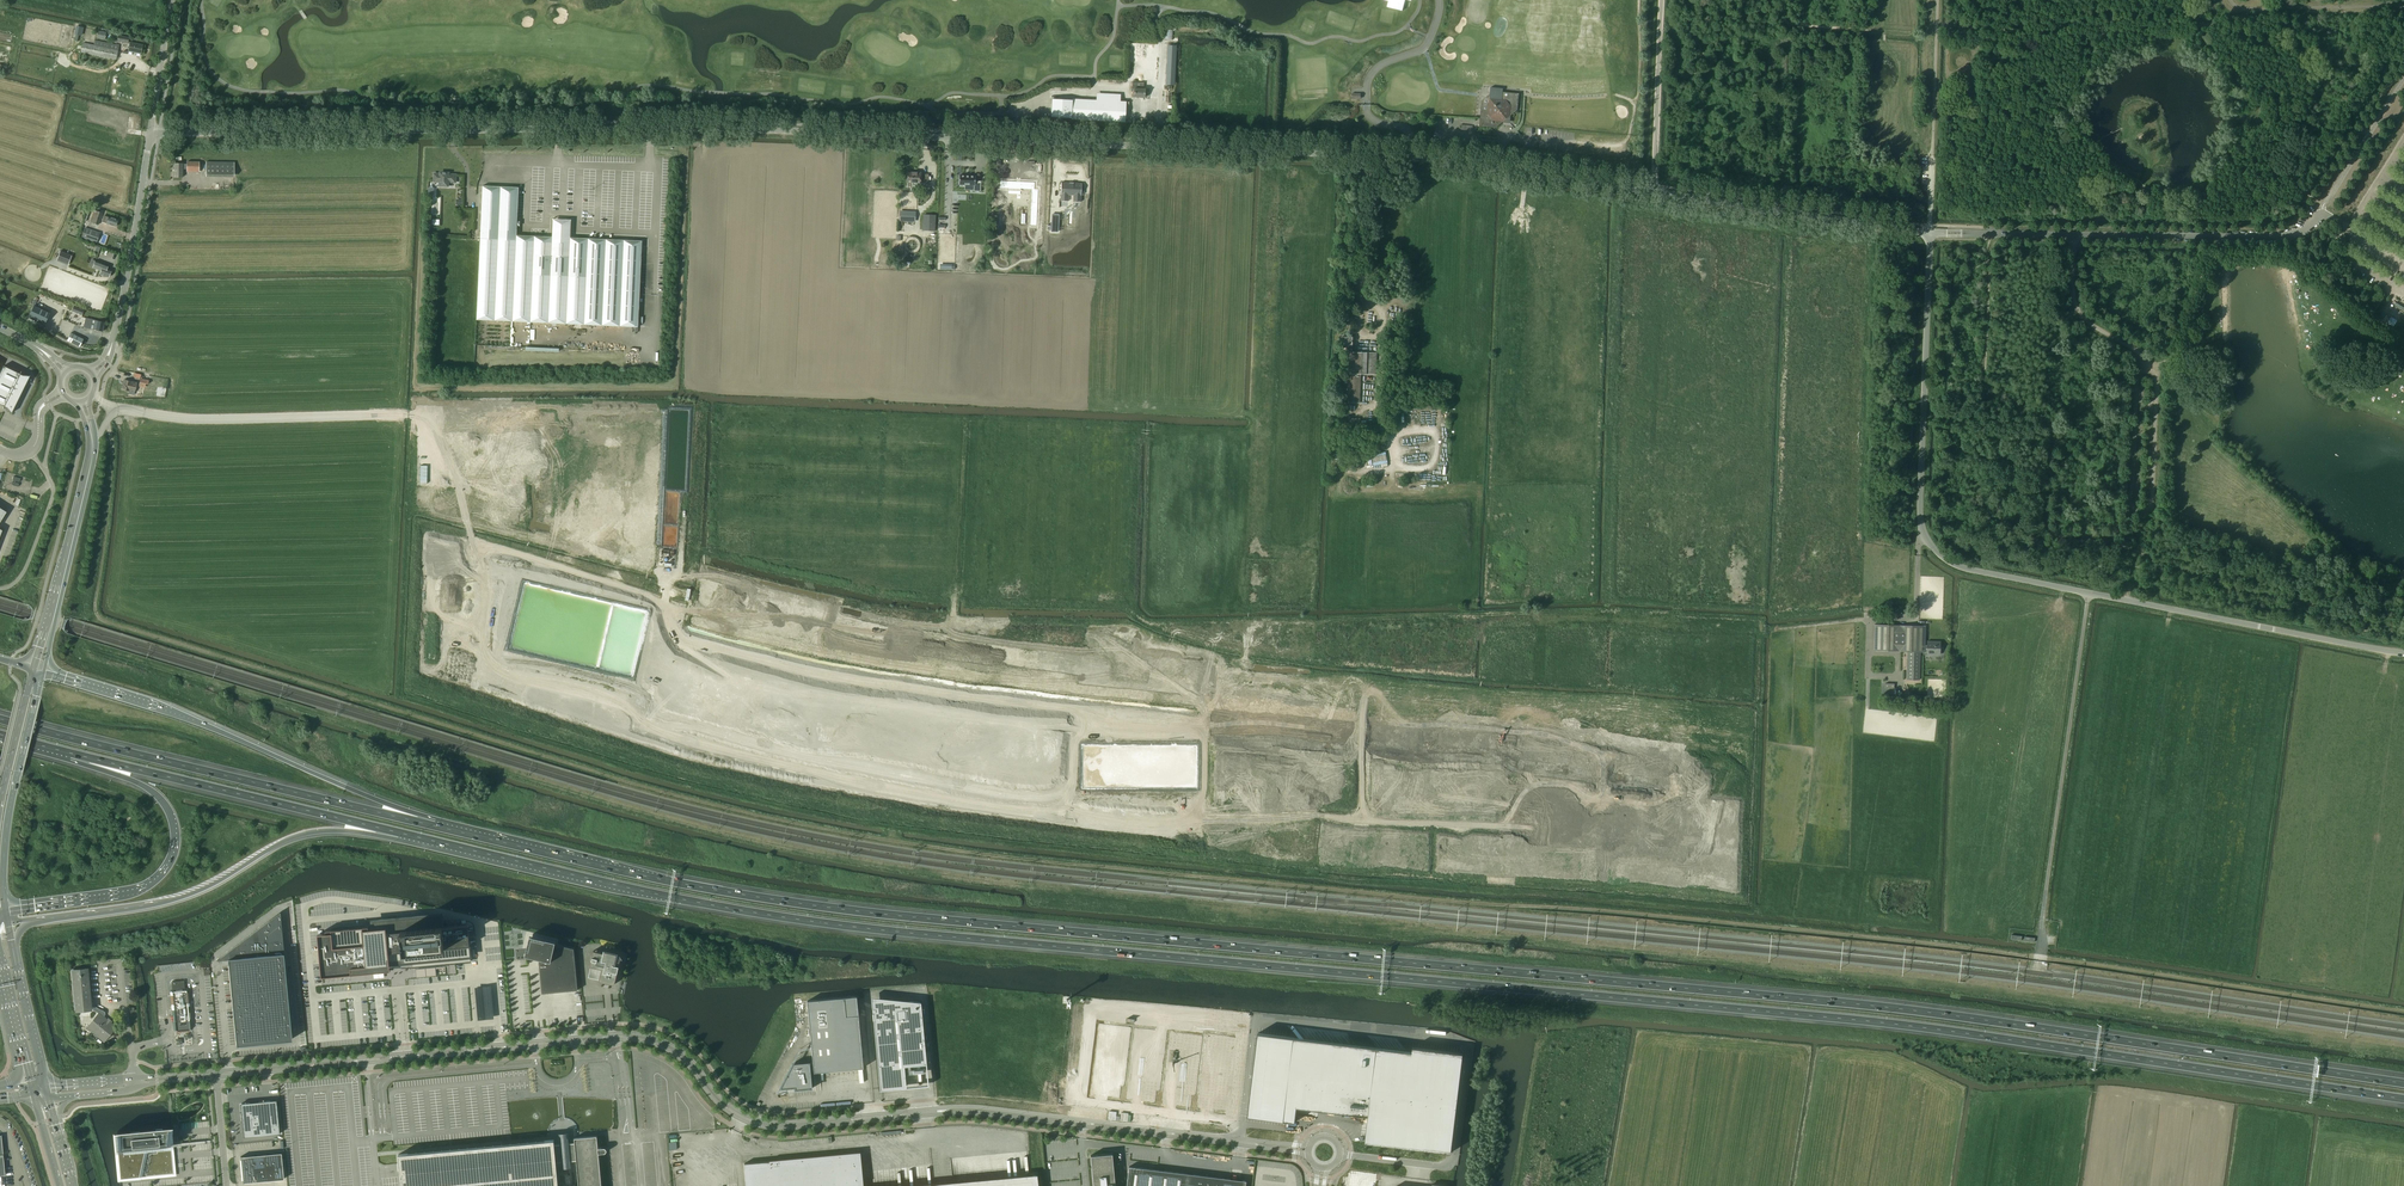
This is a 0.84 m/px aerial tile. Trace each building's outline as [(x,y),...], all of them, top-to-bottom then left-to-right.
[(1173,39),(1174,29),(1166,29),(1166,39),(1173,39)] [(119,35),(117,42),(128,44),(130,37),(119,35)] [(116,60),(119,45),(107,43),(106,47),(83,43),(80,53),(116,60)] [(143,45),(130,43),(128,51),(141,54),(143,45)] [(1177,75),(1178,59),(1169,59),(1168,74),(1177,75)] [(1134,82),(1132,82),(1132,88),(1134,88),(1134,97),(1145,98),(1145,89),(1143,89),(1143,86),(1144,86),(1144,83),(1134,82)] [(1478,106),(1477,122),(1493,124),(1515,106),(1517,89),(1500,88),(1490,87),(1486,91),(1479,96),(1478,106)] [(1125,122),(1126,102),(1072,99),(1072,100),(1052,99),(1051,117),(1071,118),(1071,119),(1125,122)] [(1461,121),(1461,130),(1473,130),(1473,121),(1461,121)] [(199,162),(187,162),(186,172),(198,172),(199,162)] [(234,177),(234,163),(206,162),(205,176),(234,177)] [(183,177),(183,164),(174,164),(174,177),(183,177)] [(448,186),(449,182),(456,182),(456,175),(449,175),(449,173),(440,173),(440,174),(434,174),(434,182),(440,182),(440,186),(448,186)] [(928,174),(921,174),(921,173),(907,173),(907,182),(920,183),(920,186),(928,186),(928,174)] [(954,181),(955,181),(955,183),(969,184),(969,190),(976,190),(977,179),(971,179),(971,174),(955,174),(955,176),(954,176),(954,181)] [(1035,181),(1000,180),(999,192),(1029,193),(1030,188),(1035,189),(1035,181)] [(1081,183),(1061,182),(1060,200),(1068,201),(1068,195),(1073,195),(1073,201),(1081,201),(1081,183)] [(481,234),(517,235),(519,188),(483,186),(481,234)] [(102,213),(92,210),(89,222),(99,225),(102,213)] [(900,212),(900,220),(915,221),(915,212),(900,212)] [(102,222),(107,224),(116,227),(118,220),(104,216),(102,222)] [(553,222),(552,237),(570,238),(570,223),(553,222)] [(100,233),(85,227),(81,238),(97,243),(100,233)] [(520,235),(517,235),(481,234),(477,320),(638,327),(640,295),(642,241),(570,238),(552,237),(520,235)] [(61,251),(57,261),(68,265),(72,255),(61,251)] [(111,272),(107,270),(109,267),(95,262),(93,267),(101,270),(100,274),(108,277),(111,272)] [(29,316),(45,323),(49,316),(50,313),(40,309),(33,306),(29,316)] [(74,306),(72,311),(82,315),(84,310),(74,306)] [(104,322),(95,320),(93,329),(102,331),(104,322)] [(67,341),(80,347),(84,339),(71,333),(67,341)] [(1352,337),(1341,337),(1341,345),(1348,345),(1348,352),(1352,352),(1352,345),(1352,337)] [(1377,353),(1352,352),(1348,352),(1347,352),(1346,374),(1348,374),(1347,402),(1360,403),(1361,374),(1377,375),(1377,353)] [(0,373),(0,404),(4,406),(3,409),(4,406),(5,407),(6,408),(11,413),(30,376),(30,375),(29,376),(22,375),(21,374),(20,374),(21,371),(20,374),(4,366),(0,373)] [(149,379),(141,378),(139,387),(145,388),(146,384),(148,384),(149,379)] [(137,383),(124,380),(122,389),(135,392),(137,383)] [(1390,463),(1388,452),(1371,455),(1373,466),(1390,463)] [(17,497),(14,503),(21,506),(23,499),(17,497)] [(1920,651),(1927,651),(1927,645),(1923,645),(1923,626),(1877,625),(1877,649),(1907,650),(1907,679),(1920,680),(1920,651)] [(1927,641),(1927,645),(1927,651),(1940,651),(1940,642),(1927,641)] [(1882,696),(1894,696),(1895,683),(1883,683),(1882,696)] [(217,961),(228,960),(228,962),(236,1045),(291,1040),(282,954),(284,954),(280,912),(279,912),(217,960),(217,961)] [(326,933),(318,934),(322,977),(352,974),(352,973),(361,973),(366,972),(380,971),(387,970),(386,965),(392,964),(394,964),(394,965),(395,965),(396,966),(397,966),(398,966),(398,965),(399,964),(401,963),(407,963),(407,968),(414,968),(430,966),(443,965),(465,963),(471,962),(471,957),(469,939),(468,925),(445,927),(443,928),(443,927),(438,927),(437,919),(437,917),(431,918),(416,919),(394,921),(394,919),(390,920),(390,922),(379,923),(377,923),(378,929),(369,929),(369,927),(362,927),(333,930),(326,931),(326,933)] [(574,949),(555,944),(555,942),(530,936),(526,951),(532,952),(533,957),(537,958),(537,959),(539,959),(542,994),(578,990),(574,949)] [(593,951),(592,957),(590,966),(591,967),(588,977),(599,980),(599,981),(614,984),(619,963),(621,957),(616,956),(617,954),(605,951),(604,953),(593,951)] [(89,1002),(86,970),(73,971),(76,1008),(91,1007),(91,1002),(89,1002)] [(174,1009),(175,1023),(189,1022),(186,990),(185,990),(184,980),(172,982),(173,985),(172,985),(172,992),(171,992),(172,994),(173,994),(174,1005),(173,1005),(173,1010),(174,1009)] [(863,1068),(857,996),(807,1001),(813,1064),(810,1064),(810,1062),(792,1064),(787,1073),(788,1073),(789,1076),(786,1076),(779,1089),(780,1089),(789,1088),(789,1089),(792,1089),(792,1088),(794,1088),(795,1090),(812,1088),(811,1071),(814,1071),(814,1072),(863,1068)] [(927,1064),(921,1002),(910,1001),(872,1005),(880,1090),(902,1088),(903,1087),(904,1087),(905,1086),(906,1085),(906,1084),(906,1083),(904,1066),(927,1064)] [(107,1019),(99,1012),(89,1024),(95,1029),(92,1033),(104,1042),(116,1027),(111,1022),(112,1021),(108,1018),(107,1019)] [(1110,1031),(1098,1092),(1130,1097),(1141,1038),(1110,1031)] [(1412,1052),(1295,1038),(1258,1033),(1248,1116),(1295,1122),(1297,1107),(1368,1116),(1365,1142),(1451,1153),(1463,1053),(1413,1047),(1412,1052)] [(1141,1038),(1130,1097),(1160,1103),(1169,1043),(1141,1038)] [(1169,1043),(1160,1103),(1189,1107),(1195,1048),(1169,1043)] [(1196,1044),(1189,1107),(1222,1112),(1230,1048),(1196,1044)] [(276,1100),(241,1103),(242,1119),(243,1137),(279,1134),(276,1100)] [(144,1154),(145,1149),(148,1149),(157,1148),(171,1147),(170,1144),(169,1134),(169,1126),(116,1131),(120,1178),(139,1176),(144,1154)] [(598,1153),(604,1153),(605,1153),(605,1152),(606,1152),(606,1151),(606,1150),(606,1149),(606,1148),(605,1148),(604,1148),(603,1148),(598,1148),(597,1136),(574,1138),(574,1142),(567,1143),(567,1142),(566,1143),(565,1142),(564,1142),(563,1142),(563,1143),(562,1143),(562,1144),(554,1144),(554,1140),(398,1154),(401,1185),(601,1185),(598,1153)] [(280,1153),(264,1155),(266,1168),(274,1167),(282,1166),(281,1153),(280,1153)] [(860,1153),(744,1164),(746,1185),(863,1185),(860,1153)] [(1112,1154),(1090,1156),(1093,1185),(1115,1185),(1112,1154)] [(266,1168),(264,1155),(253,1156),(254,1169),(266,1168)] [(254,1169),(253,1156),(241,1157),(241,1156),(243,1183),(255,1182),(254,1169)] [(282,1166),(274,1167),(275,1180),(283,1179),(282,1166)] [(275,1180),(274,1167),(266,1168),(267,1181),(275,1180)] [(1230,1179),(1203,1176),(1129,1167),(1126,1185),(1229,1185),(1230,1179)] [(267,1181),(266,1168),(254,1169),(255,1182),(267,1181)] [(1037,1174),(934,1184),(910,1185),(1038,1185),(1037,1174)]
